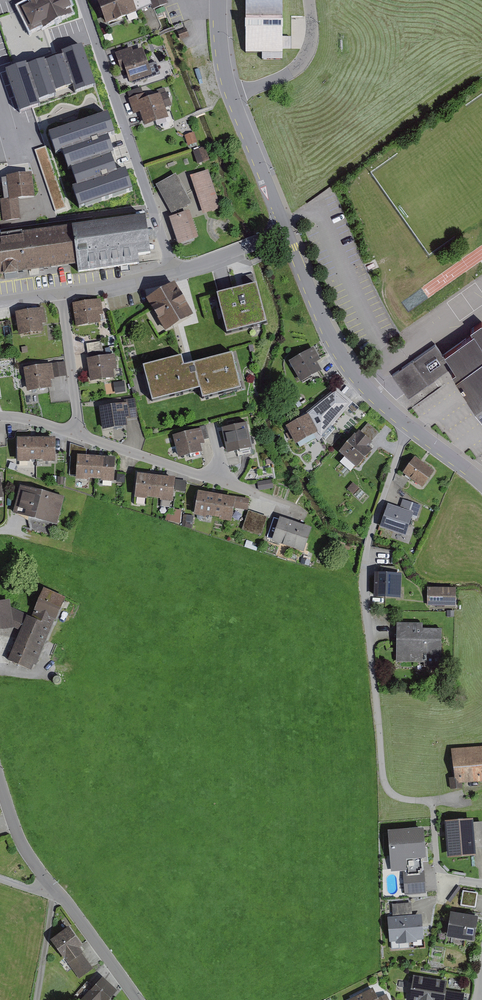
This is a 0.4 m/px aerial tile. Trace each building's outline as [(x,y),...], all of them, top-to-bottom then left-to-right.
[(17,9),(30,34),(42,28),(43,31),(73,16),(65,0),(33,0),(34,1),(17,9)] [(95,1),(107,28),(137,15),(136,13),(140,11),(136,0),(98,0),(95,1)] [(140,11),(151,7),(153,11),(169,5),(167,0),(136,0),(140,11)] [(246,54),(262,54),(262,61),(283,61),(283,50),(291,50),(291,38),(283,38),(283,0),(246,0),(246,54)] [(189,38),(186,29),(177,33),(180,41),(189,38)] [(26,59),(7,66),(21,106),(39,100),(37,95),(55,89),(54,86),(73,79),(76,86),(92,80),(80,44),(64,49),(65,53),(46,59),(45,56),(27,62),(26,59)] [(132,49),(115,55),(121,73),(125,72),(130,85),(152,77),(143,50),(133,53),(132,49)] [(140,114),(145,128),(169,120),(165,110),(172,107),(167,94),(160,96),(160,95),(149,99),(147,94),(128,100),(133,116),(140,114)] [(108,112),(49,131),(56,151),(61,149),(67,166),(71,165),(78,184),(73,185),(80,204),(130,187),(125,169),(116,172),(109,151),(112,150),(107,134),(114,132),(108,112)] [(194,133),(184,136),(188,147),(197,143),(194,133)] [(205,148),(193,152),(197,165),(210,161),(205,148)] [(221,210),(208,171),(190,178),(203,216),(221,210)] [(32,175),(1,179),(3,199),(3,201),(9,201),(10,203),(18,202),(35,199),(32,175)] [(191,205),(176,176),(155,187),(171,216),(191,205)] [(3,222),(21,220),(18,202),(10,203),(9,201),(3,201),(3,199),(0,200),(0,201),(3,222)] [(190,214),(169,220),(178,248),(199,241),(190,214)] [(0,239),(0,280),(77,269),(77,272),(120,266),(138,263),(136,256),(150,253),(146,218),(0,239)] [(147,302),(146,303),(150,309),(165,335),(194,318),(174,286),(147,302)] [(257,290),(217,300),(226,338),(266,328),(257,290)] [(101,300),(72,306),(76,329),(101,325),(99,317),(104,316),(101,300)] [(44,310),(15,314),(19,337),(43,334),(42,326),(46,325),(44,310)] [(481,325),(471,333),(473,336),(445,357),(453,367),(457,373),(454,375),(467,393),(481,415),(481,326),(481,325)] [(87,347),(87,352),(102,350),(101,341),(86,343),(87,347)] [(453,367),(445,357),(436,344),(412,361),(428,385),(453,367)] [(313,349),(288,364),(300,385),(322,373),(316,363),(320,361),(313,349)] [(88,360),(87,361),(90,383),(114,380),(113,371),(116,370),(114,356),(104,358),(102,350),(87,352),(88,360)] [(182,361),(143,371),(152,406),(199,394),(202,403),(242,393),(232,358),(184,370),(182,361)] [(428,385),(412,361),(411,362),(392,375),(409,398),(428,385)] [(65,363),(23,369),(26,394),(52,390),(51,382),(55,381),(54,379),(67,377),(65,363)] [(113,384),(115,394),(126,393),(124,382),(113,384)] [(306,414),(308,417),(318,435),(322,439),(350,408),(348,407),(352,403),(337,389),(306,414)] [(124,405),(99,409),(102,433),(127,429),(126,421),(138,419),(135,400),(124,402),(124,405)] [(308,417),(286,429),(296,446),(298,445),(300,449),(316,440),(319,443),(322,439),(318,435),(308,417)] [(355,437),(339,455),(357,471),(373,452),(369,449),(373,445),(371,443),(379,434),(368,424),(356,438),(355,437)] [(200,430),(172,438),(178,460),(202,454),(200,446),(205,445),(204,441),(209,440),(206,426),(199,428),(200,430)] [(247,426),(222,431),(227,457),(238,455),(238,458),(252,456),(251,452),(252,451),(247,426)] [(55,441),(17,441),(17,465),(30,465),(30,464),(43,464),(43,465),(56,465),(55,441)] [(86,459),(87,450),(70,444),(69,457),(70,458),(69,476),(76,476),(76,483),(88,483),(88,482),(101,483),(101,484),(114,485),(115,461),(86,459)] [(435,473),(415,459),(402,475),(422,490),(435,473)] [(19,467),(9,464),(8,469),(17,472),(19,467)] [(125,476),(117,475),(117,483),(125,483),(125,476)] [(175,481),(137,477),(135,501),(147,502),(147,501),(161,502),(161,504),(173,505),(175,481)] [(186,482),(176,481),(175,491),(185,492),(186,482)] [(272,481),(257,483),(258,491),(273,489),(272,481)] [(353,483),(347,490),(353,496),(359,489),(353,483)] [(64,499),(20,488),(13,516),(57,527),(64,499)] [(232,500),(198,494),(194,518),(206,520),(206,519),(220,521),(219,523),(231,525),(234,509),(248,512),(249,500),(233,497),(232,500)] [(399,510),(388,506),(380,530),(406,539),(412,519),(417,521),(422,506),(402,500),(399,510)] [(180,524),(181,511),(169,510),(165,521),(180,524)] [(267,518),(248,512),(242,531),(261,537),(267,518)] [(187,516),(183,515),(182,527),(185,527),(192,529),(194,517),(187,516)] [(312,530),(280,520),(272,544),(304,554),(312,530)] [(402,570),(374,569),(373,594),(401,595),(402,570)] [(20,628),(8,658),(31,667),(33,661),(36,662),(55,618),(56,618),(66,594),(44,584),(34,607),(35,607),(32,615),(27,613),(20,628)] [(456,585),(427,585),(427,604),(456,604),(456,585)] [(0,598),(0,628),(13,626),(20,628),(27,613),(11,606),(9,597),(0,598)] [(397,641),(397,660),(424,661),(424,666),(441,666),(442,625),(423,625),(423,621),(397,621),(397,631),(397,641)] [(449,776),(450,789),(463,788),(463,782),(481,780),(481,745),(453,748),(455,775),(449,776)] [(445,818),(448,855),(476,853),(476,847),(481,846),(481,820),(473,820),(473,815),(445,818)] [(424,824),(387,827),(391,871),(405,870),(423,868),(422,856),(426,855),(424,824)] [(423,868),(405,870),(403,871),(405,894),(426,893),(425,881),(424,869),(423,869),(423,868)] [(478,892),(463,889),(460,904),(476,907),(477,899),(478,892)] [(393,915),(387,915),(389,940),(396,940),(396,942),(417,940),(417,938),(424,937),(422,913),(412,913),(411,901),(392,903),(393,915)] [(465,910),(451,909),(447,934),(475,938),(478,913),(470,912),(465,910)] [(68,922),(48,937),(79,978),(93,967),(81,951),(84,949),(80,944),(83,942),(68,922)] [(409,999),(464,999),(466,991),(446,988),(448,979),(413,973),(409,999)] [(102,974),(92,985),(87,981),(73,996),(78,999),(107,999),(118,988),(102,974)] [(347,998),(348,999),(346,999),(390,999),(386,993),(378,997),(373,986),(347,998)]
